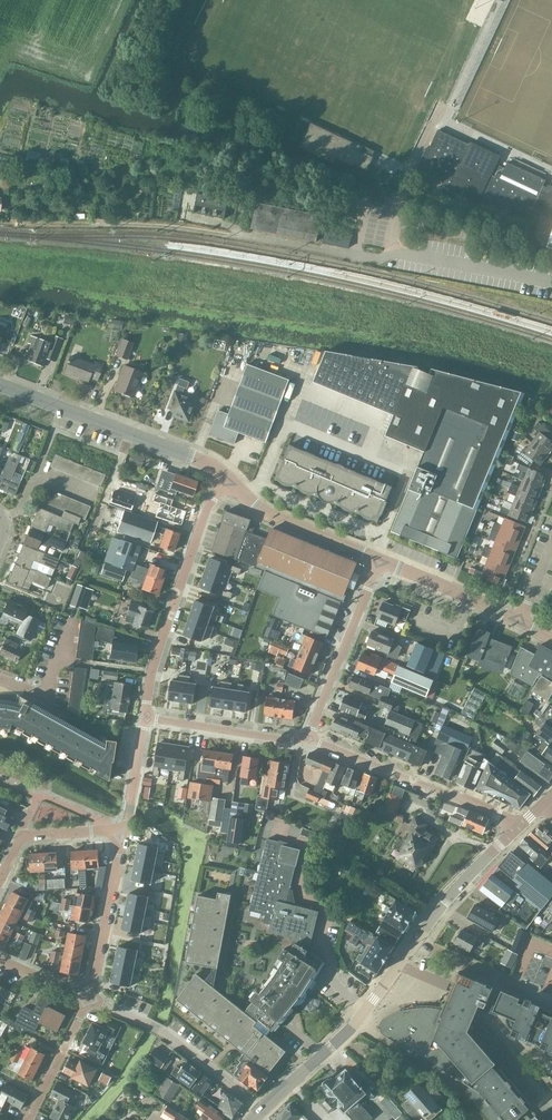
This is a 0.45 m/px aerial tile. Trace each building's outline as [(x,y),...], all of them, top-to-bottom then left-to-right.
[(367,170),(371,163),(374,157),(361,151),(363,147),(311,123),(300,147),(300,148),(335,164),(337,159),(354,167),(355,165),(367,170)] [(430,148),(419,170),(446,183),(444,187),(479,203),(481,198),(501,207),(503,203),(514,209),(515,206),(522,209),(525,204),(551,217),(551,187),(549,186),(548,188),(544,186),(546,182),(508,164),(506,168),(497,164),(500,157),(472,144),(471,146),(439,131),(431,148),(430,148)] [(44,158),(43,167),(52,168),(53,159),(44,158)] [(224,218),(229,198),(198,192),(194,211),(194,212),(196,204),(225,210),(224,218)] [(111,320),(110,324),(114,324),(113,329),(122,331),(123,322),(111,320)] [(180,334),(178,346),(185,348),(187,335),(180,334)] [(43,367),(46,360),(55,363),(64,341),(55,337),(52,345),(30,337),(27,344),(31,346),(28,353),(24,352),(22,359),(43,367)] [(123,340),(117,357),(127,361),(133,344),(123,340)] [(326,352),(313,382),(394,415),(413,370),(326,351),(326,352)] [(89,378),(98,381),(104,367),(95,363),(94,367),(71,358),(65,373),(88,382),(89,378)] [(290,380),(248,364),(229,415),(219,411),(210,435),(234,444),(239,432),(266,443),(290,380)] [(134,399),(143,374),(124,367),(114,392),(122,395),(121,397),(125,398),(125,396),(134,399)] [(526,394),(413,370),(394,415),(385,436),(424,452),(391,532),(457,559),(526,394)] [(197,400),(183,395),(185,388),(187,389),(190,382),(181,378),(169,409),(176,411),(174,416),(189,422),(197,400)] [(530,398),(526,409),(534,412),(538,402),(530,398)] [(3,421),(0,429),(7,431),(9,423),(3,421)] [(533,443),(549,455),(551,451),(551,440),(551,439),(551,432),(540,422),(535,428),(539,431),(536,435),(538,437),(533,443)] [(23,423),(20,431),(27,434),(31,426),(23,423)] [(16,441),(11,452),(18,455),(23,444),(16,441)] [(541,465),(549,455),(533,443),(528,449),(526,448),(519,457),(531,466),(535,461),(541,465)] [(351,512),(353,512),(362,516),(363,517),(364,518),(365,519),(366,519),(368,520),(369,520),(371,520),(372,520),(373,520),(378,522),(392,487),(289,445),(275,480),(279,482),(280,483),(281,484),(283,485),(284,485),(285,486),(287,486),(288,486),(289,487),(291,486),(300,490),(301,491),(302,492),(303,493),(304,494),(306,494),(307,495),(309,495),(310,495),(312,495),(341,507),(342,508),(343,509),(344,510),(346,511),(347,511),(348,512),(350,512),(351,512)] [(10,452),(2,473),(2,474),(0,479),(0,490),(15,496),(21,482),(12,478),(21,456),(18,455),(11,452),(10,452)] [(129,452),(125,462),(142,468),(146,457),(129,452)] [(50,467),(57,470),(62,458),(56,455),(50,467)] [(68,460),(62,458),(57,470),(62,472),(68,460)] [(62,472),(69,475),(74,463),(68,460),(62,472)] [(80,465),(74,463),(69,475),(75,477),(80,465)] [(526,472),(523,480),(543,488),(548,476),(521,464),(519,469),(526,472)] [(75,477),(81,480),(86,468),(80,465),(75,477)] [(92,470),(86,468),(81,480),(87,483),(92,470)] [(87,483),(93,485),(98,473),(92,470),(87,483)] [(503,471),(501,478),(510,481),(512,475),(503,471)] [(105,476),(98,473),(93,485),(100,488),(105,476)] [(174,490),(191,496),(196,482),(176,475),(174,480),(169,478),(170,477),(162,474),(156,492),(172,497),(174,490)] [(538,500),(543,488),(523,480),(520,487),(513,484),(511,488),(538,500)] [(517,496),(514,503),(533,511),(538,500),(511,488),(509,493),(517,496)] [(40,502),(47,504),(52,491),(45,489),(40,502)] [(47,504),(53,507),(58,494),(52,491),(47,504)] [(113,492),(109,504),(130,511),(134,499),(113,492)] [(60,510),(65,497),(58,494),(53,507),(60,510)] [(156,494),(153,501),(161,504),(156,517),(182,526),(187,511),(170,506),(172,499),(156,494)] [(60,510),(64,512),(66,512),(71,499),(65,497),(60,510)] [(78,502),(71,499),(66,512),(72,515),(78,502)] [(528,523),(533,511),(514,503),(513,504),(505,501),(502,507),(503,507),(501,512),(528,523)] [(72,515),(78,518),(84,504),(78,502),(72,515)] [(90,507),(84,504),(78,518),(81,518),(85,520),(90,507)] [(38,508),(30,527),(44,532),(47,524),(69,533),(73,523),(78,525),(81,518),(78,518),(72,515),(66,512),(64,512),(61,518),(38,508)] [(240,562),(240,561),(257,567),(265,570),(342,601),(342,602),(349,584),(354,585),(357,578),(352,576),(357,563),(272,529),(268,539),(252,533),(253,529),(248,527),(251,520),(227,511),(213,551),(223,554),(222,556),(240,562)] [(124,512),(117,531),(150,543),(157,524),(124,512)] [(502,526),(494,523),(493,527),(521,539),(526,526),(505,518),(502,526)] [(164,534),(160,547),(173,551),(179,534),(158,526),(156,532),(164,534)] [(66,541),(44,532),(30,527),(23,545),(37,551),(45,554),(48,546),(61,551),(66,541)] [(498,535),(495,542),(516,550),(521,539),(493,527),(491,532),(498,535)] [(112,565),(126,570),(133,572),(162,582),(166,569),(151,564),(149,569),(134,564),(140,547),(120,540),(112,565)] [(483,550),(512,562),(516,550),(495,542),(492,549),(485,546),(483,550)] [(45,554),(37,551),(23,545),(15,564),(29,569),(32,561),(54,570),(58,560),(45,554)] [(488,558),(486,565),(507,574),(512,562),(483,550),(481,555),(488,558)] [(241,569),(233,566),(211,558),(206,571),(206,573),(228,581),(231,571),(234,572),(234,573),(239,575),(241,569)] [(76,559),(73,564),(79,567),(81,561),(76,559)] [(122,582),(126,570),(112,565),(105,563),(101,575),(122,582)] [(51,578),(29,569),(15,564),(7,583),(21,588),(25,580),(46,589),(51,578)] [(502,586),(507,574),(486,565),(483,573),(476,570),(474,574),(481,577),(502,586)] [(272,616),(326,638),(342,601),(265,570),(257,590),(279,599),(272,616)] [(158,595),(162,582),(133,572),(131,578),(137,580),(137,582),(144,584),(142,590),(158,595)] [(202,585),(200,588),(231,599),(233,593),(227,591),(227,592),(224,591),(228,581),(206,573),(202,585)] [(87,587),(77,584),(69,603),(80,607),(87,587)] [(8,619),(20,624),(25,614),(28,607),(17,602),(16,603),(8,599),(2,612),(10,615),(8,619)] [(217,622),(219,616),(212,613),(214,607),(196,600),(193,610),(192,612),(210,619),(217,622)] [(133,625),(132,625),(145,630),(152,611),(144,609),(145,606),(131,601),(125,619),(127,623),(133,625)] [(394,607),(384,603),(378,618),(396,625),(399,618),(406,621),(407,621),(412,607),(403,603),(401,607),(395,605),(394,607)] [(188,623),(213,632),(215,627),(208,624),(210,619),(192,612),(188,623)] [(39,621),(25,614),(20,624),(34,631),(39,621)] [(272,618),(268,627),(276,629),(279,621),(272,618)] [(95,625),(80,620),(75,659),(90,661),(95,625)] [(204,636),(211,638),(213,632),(188,623),(183,635),(202,642),(204,636)] [(30,640),(34,631),(20,624),(16,634),(30,640)] [(111,645),(109,659),(134,663),(137,644),(129,643),(113,640),(113,638),(114,631),(99,626),(95,639),(111,645)] [(235,628),(232,636),(240,638),(243,631),(235,628)] [(479,629),(469,656),(480,661),(478,666),(501,675),(512,647),(488,639),(490,633),(479,629)] [(389,655),(396,658),(398,654),(395,653),(398,646),(393,644),(395,640),(373,631),(367,645),(390,654),(389,655)] [(303,643),(300,652),(317,660),(324,644),(303,635),(300,642),(303,643)] [(16,662),(21,652),(15,649),(18,644),(5,638),(1,647),(0,646),(0,654),(16,662)] [(233,647),(235,642),(226,639),(224,644),(233,647)] [(272,641),(269,649),(286,656),(289,648),(272,641)] [(407,666),(425,673),(435,650),(417,643),(407,666)] [(541,644),(536,654),(524,648),(522,647),(510,673),(533,686),(538,678),(539,679),(541,675),(543,676),(544,674),(551,678),(551,650),(541,644)] [(182,649),(180,661),(187,662),(189,650),(182,649)] [(311,675),(317,660),(300,652),(296,660),(293,659),(290,666),(311,675)] [(392,683),(427,697),(434,680),(399,666),(399,665),(382,659),(383,658),(372,654),(370,658),(363,655),(357,668),(375,676),(378,668),(395,675),(392,683)] [(279,659),(276,666),(283,668),(286,661),(279,659)] [(465,666),(463,673),(469,675),(472,669),(465,666)] [(73,668),(66,717),(79,719),(86,669),(73,668)] [(118,673),(104,671),(103,678),(117,680),(118,673)] [(289,674),(284,684),(299,690),(303,680),(289,674)] [(185,675),(179,675),(178,682),(172,681),(169,700),(181,702),(185,675)] [(185,675),(181,702),(193,704),(196,685),(190,683),(191,676),(185,675)] [(548,700),(551,694),(551,682),(543,676),(541,675),(532,691),(548,700)] [(354,676),(353,678),(351,677),(350,678),(349,680),(348,682),(349,683),(351,684),(350,686),(382,700),(383,697),(387,698),(391,689),(390,689),(375,683),(375,684),(373,684),(354,676)] [(227,682),(221,681),(220,688),(213,687),(210,706),(222,708),(227,682)] [(520,700),(527,689),(514,681),(508,693),(520,700)] [(114,689),(110,711),(123,713),(126,713),(127,705),(128,705),(132,685),(115,683),(108,682),(107,688),(114,689)] [(234,710),(237,691),(231,690),(232,683),(227,682),(222,708),(223,708),(234,710)] [(237,711),(247,712),(250,693),(243,692),(244,685),(238,684),(237,691),(234,710),(237,711)] [(475,688),(461,713),(473,719),(487,694),(475,688)] [(7,729),(6,733),(8,733),(10,724),(22,731),(20,734),(29,739),(31,736),(36,739),(35,742),(44,747),(45,744),(51,747),(50,750),(58,755),(60,752),(66,755),(64,758),(73,763),(75,760),(80,763),(79,766),(88,771),(89,768),(95,771),(93,774),(108,782),(110,763),(112,763),(115,742),(105,741),(105,739),(105,738),(104,738),(104,737),(103,737),(102,736),(101,737),(100,737),(100,738),(99,739),(100,740),(100,741),(34,705),(35,704),(18,695),(15,702),(5,700),(0,700),(0,730),(7,729)] [(341,709),(365,720),(368,713),(359,709),(362,703),(346,696),(341,709)] [(264,715),(279,717),(282,699),(267,697),(264,715)] [(398,706),(394,705),(395,702),(387,698),(383,697),(382,700),(380,705),(385,708),(392,710),(391,711),(397,714),(399,709),(398,706)] [(296,701),(282,699),(279,717),(293,719),(296,701)] [(528,715),(534,704),(527,700),(521,711),(528,715)] [(550,704),(541,716),(551,724),(551,706),(550,704)] [(536,710),(532,716),(536,719),(541,713),(536,710)] [(388,719),(385,725),(410,736),(416,721),(397,714),(391,711),(388,719)] [(444,724),(447,717),(440,714),(437,721),(444,724)] [(332,729),(345,734),(351,721),(338,715),(332,729)] [(541,716),(536,723),(542,728),(535,736),(543,742),(551,749),(551,724),(541,716)] [(356,723),(351,721),(345,734),(351,737),(351,735),(357,737),(357,738),(358,738),(364,724),(357,721),(356,723)] [(367,725),(377,730),(389,735),(402,740),(414,746),(415,746),(424,724),(416,721),(410,736),(385,725),(367,725)] [(358,738),(371,744),(377,730),(367,725),(364,724),(358,738)] [(472,738),(444,725),(442,730),(432,750),(443,755),(436,772),(452,779),(465,751),(467,752),(473,738),(472,737),(472,738)] [(522,728),(517,734),(524,740),(529,734),(522,728)] [(371,744),(383,749),(389,735),(377,730),(371,744)] [(389,735),(383,749),(396,754),(402,740),(389,735)] [(503,754),(508,747),(496,739),(492,745),(503,754)] [(396,754),(408,760),(414,746),(402,740),(396,754)] [(542,756),(530,747),(528,750),(519,743),(518,744),(513,740),(508,747),(523,758),(521,761),(550,783),(551,780),(551,767),(541,758),(542,756)] [(530,747),(542,756),(543,754),(551,761),(551,749),(543,742),(538,749),(532,744),(530,747)] [(153,775),(159,776),(160,770),(159,770),(160,767),(170,769),(174,746),(160,744),(158,743),(153,775)] [(178,779),(184,780),(189,748),(160,744),(174,746),(171,762),(170,769),(176,769),(181,770),(180,773),(179,773),(178,779)] [(427,751),(415,746),(414,746),(408,760),(409,760),(409,761),(421,766),(427,751)] [(483,769),(480,767),(486,754),(470,747),(464,760),(466,761),(457,781),(473,788),(476,782),(477,783),(483,769)] [(201,764),(199,777),(209,779),(208,785),(214,786),(215,783),(219,753),(206,751),(204,764),(201,764)] [(233,755),(219,753),(215,783),(221,784),(221,781),(228,782),(230,769),(231,770),(233,755)] [(306,763),(323,771),(317,785),(325,788),(327,782),(330,774),(329,773),(334,762),(311,753),(306,763)] [(497,753),(490,762),(496,767),(503,758),(497,753)] [(496,767),(514,780),(515,779),(535,795),(542,786),(521,771),(516,767),(518,766),(504,756),(503,758),(496,767)] [(249,778),(256,779),(259,759),(245,757),(242,777),(243,777),(241,785),(247,786),(249,778)] [(278,800),(280,788),(285,789),(289,765),(272,762),(270,777),(266,776),(262,798),(259,797),(257,809),(267,811),(269,799),(278,800)] [(529,795),(531,793),(514,780),(496,767),(490,762),(489,762),(477,788),(484,791),(484,792),(520,808),(530,796),(529,795)] [(335,763),(330,774),(327,782),(338,786),(346,767),(335,763)] [(343,792),(349,794),(351,788),(357,790),(359,783),(358,782),(361,773),(349,769),(346,775),(345,775),(342,784),(345,785),(343,792)] [(169,787),(170,771),(160,770),(160,787),(169,787)] [(372,795),(378,779),(365,774),(362,784),(361,785),(355,802),(361,805),(366,792),(372,795)] [(211,801),(213,786),(191,783),(189,798),(200,800),(197,816),(208,818),(211,801)] [(178,798),(186,799),(188,789),(180,788),(178,798)] [(310,789),(306,797),(318,803),(320,797),(322,795),(313,791),(312,790),(310,789)] [(423,793),(420,799),(427,803),(431,797),(423,793)] [(392,795),(390,794),(384,811),(390,813),(391,809),(398,812),(403,799),(392,795)] [(245,806),(246,797),(235,796),(235,806),(245,806)] [(320,797),(318,803),(333,809),(335,808),(336,805),(336,804),(320,797)] [(222,827),(221,832),(228,834),(232,809),(225,808),(226,800),(214,798),(210,820),(209,825),(222,827)] [(246,803),(244,817),(251,818),(254,805),(246,803)] [(347,805),(345,811),(353,815),(356,809),(347,805)] [(6,829),(11,818),(5,815),(8,810),(0,806),(0,826),(6,829)] [(489,820),(460,807),(458,812),(468,817),(464,826),(483,834),(489,820)] [(353,815),(352,819),(355,820),(360,810),(356,809),(353,815)] [(341,814),(339,820),(350,825),(355,820),(352,819),(343,815),(341,814)] [(463,822),(451,816),(448,821),(461,827),(463,822)] [(432,847),(438,838),(423,829),(426,824),(415,817),(410,825),(412,826),(403,840),(400,838),(394,847),(401,852),(397,859),(406,864),(404,866),(413,872),(417,866),(420,866),(423,861),(422,859),(425,854),(427,855),(430,851),(428,850),(430,846),(432,847)] [(228,842),(241,844),(245,820),(232,818),(228,842)] [(305,825),(301,835),(325,845),(329,835),(305,825)] [(551,833),(545,827),(543,829),(540,826),(538,826),(530,836),(546,850),(551,843),(551,835),(551,834),(551,833)] [(526,862),(542,875),(542,874),(543,873),(543,872),(543,871),(543,870),(542,869),(542,868),(541,868),(544,864),(546,864),(549,861),(549,859),(551,857),(528,837),(526,838),(523,841),(523,844),(520,847),(532,856),(526,862)] [(301,1004),(302,1003),(303,1002),(304,1001),(305,1000),(306,999),(306,998),(307,996),(307,995),(307,994),(307,992),(307,991),(306,990),(306,988),(304,988),(316,969),(318,971),(324,961),(313,954),(311,942),(319,911),(286,903),(296,866),(300,850),(283,846),(284,844),(283,844),(283,845),(279,844),(279,842),(267,839),(249,911),(266,915),(264,923),(271,925),(269,932),(293,938),(290,952),(285,948),(279,958),(283,961),(273,977),(274,977),(273,978),(272,978),(260,993),(257,990),(250,999),(253,1002),(247,1010),(271,1030),(273,1031),(293,1007),(293,1006),(294,1005),(295,1005),(296,1005),(297,1005),(299,1005),(300,1004),(301,1004)] [(164,855),(157,854),(158,848),(139,844),(137,853),(137,856),(163,861),(164,855)] [(98,850),(85,851),(86,868),(95,867),(95,870),(99,870),(98,877),(104,878),(106,867),(99,867),(98,850)] [(85,851),(71,851),(72,869),(77,868),(80,875),(81,889),(87,888),(86,868),(85,851)] [(57,852),(43,853),(44,870),(58,869),(57,852)] [(480,890),(502,906),(498,912),(510,919),(526,930),(527,929),(551,897),(551,883),(542,875),(526,862),(525,863),(511,852),(504,860),(481,890),(480,890)] [(44,870),(43,853),(30,854),(31,871),(44,870)] [(135,866),(134,868),(154,872),(154,871),(155,866),(162,867),(163,861),(137,856),(135,866)] [(152,877),(160,879),(161,872),(154,871),(154,872),(134,868),(132,880),(151,884),(152,877)] [(367,881),(379,888),(384,880),(372,873),(367,881)] [(65,879),(56,879),(56,888),(65,888),(65,879)] [(13,891),(7,903),(22,911),(26,913),(35,918),(37,912),(30,909),(34,901),(28,898),(28,899),(13,891)] [(77,892),(74,906),(91,909),(94,896),(77,892)] [(186,962),(213,967),(218,968),(232,895),(218,892),(217,899),(198,895),(186,962)] [(147,903),(149,897),(129,893),(127,905),(146,909),(146,910),(153,911),(154,905),(147,903)] [(376,931),(396,944),(416,912),(388,894),(382,903),(388,906),(384,911),(387,913),(376,931)] [(7,903),(1,915),(16,923),(22,911),(7,903)] [(127,906),(125,917),(151,922),(152,917),(145,915),(146,910),(146,909),(127,905),(127,906)] [(476,905),(468,918),(490,931),(492,932),(502,914),(498,912),(491,907),(488,912),(476,905)] [(89,922),(91,909),(74,906),(72,919),(89,922)] [(42,907),(37,918),(44,922),(49,911),(42,907)] [(544,919),(540,925),(546,928),(550,924),(551,922),(551,921),(551,909),(544,919)] [(26,913),(24,918),(32,922),(35,918),(26,913)] [(0,918),(0,930),(10,935),(16,923),(1,915),(0,918)] [(151,922),(125,917),(124,919),(122,929),(141,933),(143,927),(150,928),(151,922)] [(352,920),(346,930),(354,936),(351,941),(358,945),(361,940),(369,945),(375,935),(361,926),(352,920)] [(4,947),(8,940),(13,942),(15,937),(10,935),(0,930),(0,945),(4,947)] [(475,944),(482,948),(484,944),(477,940),(477,939),(461,931),(454,943),(471,952),(475,944)] [(23,941),(25,936),(17,932),(15,937),(23,941)] [(38,945),(41,934),(34,932),(30,942),(38,945)] [(69,932),(66,945),(83,949),(86,935),(69,932)] [(360,954),(357,960),(377,972),(378,973),(384,963),(385,964),(389,957),(388,956),(394,947),(375,935),(369,945),(362,955),(360,954)] [(15,937),(13,942),(20,946),(23,941),(15,937)] [(52,956),(64,958),(81,962),(83,949),(66,945),(64,956),(60,955),(61,952),(53,951),(52,956)] [(119,946),(116,959),(142,964),(144,958),(137,957),(138,950),(119,946)] [(512,951),(508,958),(515,961),(518,955),(512,951)] [(52,956),(51,962),(59,963),(59,960),(63,960),(61,971),(78,975),(81,962),(64,958),(52,956)] [(134,968),(141,970),(142,964),(116,959),(116,960),(114,970),(133,974),(134,968)] [(356,962),(350,970),(358,976),(364,967),(356,962)] [(215,988),(218,970),(218,968),(213,967),(212,972),(205,980),(215,988)] [(113,973),(111,983),(131,987),(132,980),(139,981),(140,975),(133,974),(114,970),(113,973)] [(365,984),(370,976),(362,971),(357,979),(365,984)] [(470,1100),(472,1101),(474,1102),(475,1104),(477,1105),(478,1107),(479,1108),(490,1119),(517,1119),(533,1106),(517,1088),(516,1090),(515,1080),(512,1071),(509,1062),(505,1054),(500,1046),(496,1040),(488,1031),(480,1025),(473,1021),(476,1013),(479,1006),(485,1008),(494,987),(458,972),(447,999),(443,1009),(439,1009),(430,1008),(420,1008),(411,1009),(402,1011),(401,1009),(390,1015),(384,1018),(382,1020),(381,1021),(380,1023),(380,1024),(380,1028),(380,1029),(380,1031),(381,1032),(382,1032),(407,1048),(449,1078),(451,1075),(464,1082),(464,1083),(469,1086),(464,1096),(470,1100)] [(244,1053),(257,1063),(265,1070),(269,1073),(287,1051),(267,1035),(271,1030),(247,1010),(245,1012),(215,988),(205,980),(197,974),(176,999),(244,1053)] [(502,991),(493,1011),(507,1017),(506,1021),(507,1025),(509,1028),(512,1030),(510,1035),(526,1041),(540,1046),(540,1047),(551,1052),(551,1012),(502,991)] [(12,1020),(10,1025),(24,1032),(26,1029),(33,1033),(39,1023),(48,1028),(48,1027),(56,1031),(57,1030),(58,1030),(61,1024),(60,1023),(64,1015),(52,1008),(55,1001),(43,995),(34,1012),(30,1010),(24,1007),(16,1022),(12,1020)] [(86,1044),(81,1054),(103,1065),(109,1052),(100,1048),(104,1039),(108,1031),(117,1035),(121,1027),(107,1020),(104,1028),(94,1023),(90,1030),(89,1031),(90,1031),(88,1034),(87,1035),(84,1043),(86,1044)] [(23,1053),(20,1058),(25,1061),(38,1067),(44,1055),(31,1048),(27,1046),(23,1053)] [(20,1058),(23,1053),(16,1049),(13,1055),(20,1058)] [(156,1049),(149,1059),(161,1067),(167,1058),(156,1049)] [(265,1082),(265,1081),(269,1077),(264,1072),(265,1070),(257,1063),(244,1053),(239,1060),(241,1062),(237,1067),(238,1068),(235,1073),(235,1075),(238,1078),(241,1078),(248,1084),(250,1082),(259,1089),(259,1088),(260,1089),(262,1088),(265,1084),(265,1082)] [(13,1055),(11,1060),(18,1063),(20,1058),(13,1055)] [(18,1063),(14,1071),(19,1073),(32,1080),(38,1067),(25,1061),(20,1058),(18,1063)] [(81,1059),(78,1064),(69,1059),(63,1070),(72,1075),(72,1076),(88,1085),(97,1068),(81,1059)] [(194,1083),(197,1086),(205,1075),(188,1063),(182,1070),(177,1067),(172,1074),(177,1078),(191,1088),(194,1083)] [(102,1075),(111,1080),(113,1074),(104,1070),(102,1075)] [(378,1097),(379,1094),(369,1083),(362,1089),(359,1085),(361,1083),(362,1079),(359,1075),(354,1076),(351,1072),(349,1074),(346,1070),(334,1081),(332,1079),(328,1079),(324,1083),(323,1087),(352,1119),(372,1119),(373,1119),(362,1106),(364,1104),(364,1105),(371,1099),(371,1100),(375,1100),(378,1097)] [(205,1075),(197,1086),(194,1089),(196,1091),(195,1092),(197,1094),(198,1092),(203,1096),(213,1082),(205,1075)] [(167,1077),(157,1094),(170,1102),(181,1086),(167,1077)] [(75,1110),(76,1107),(72,1105),(77,1095),(72,1093),(73,1091),(58,1083),(52,1095),(60,1099),(52,1116),(60,1119),(70,1119),(75,1110)] [(1,1112),(6,1101),(21,1109),(28,1095),(6,1084),(1,1093),(0,1092),(0,1112),(1,1112)] [(417,1119),(432,1119),(442,1111),(435,1103),(441,1098),(428,1084),(422,1089),(419,1085),(407,1096),(410,1100),(404,1106),(417,1119)] [(217,1100),(214,1104),(235,1119),(236,1119),(247,1106),(228,1092),(223,1098),(225,1099),(221,1104),(217,1100)] [(226,1117),(202,1098),(197,1104),(206,1111),(200,1119),(201,1119),(224,1119),(226,1117)] [(290,1104),(275,1119),(300,1119),(304,1117),(290,1104)] [(168,1106),(161,1116),(167,1119),(190,1119),(168,1106)]
